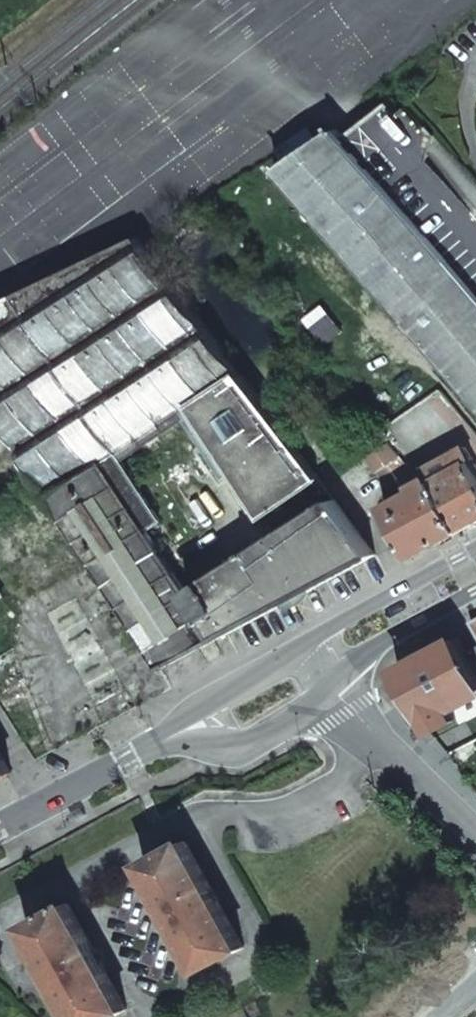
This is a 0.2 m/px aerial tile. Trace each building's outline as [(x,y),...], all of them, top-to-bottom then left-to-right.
[(428,145),(398,113),(392,118),(381,106),(343,138),(361,159),(418,226),(433,245),(466,216),(422,166),(428,145)] [(398,113),(428,145),(430,139),(421,130),(419,131),(401,110),(398,113)] [(343,138),(337,144),(331,137),(283,180),(475,408),(475,304),(428,249),(433,245),(418,226),(361,159),(343,138)] [(181,295),(138,238),(66,272),(0,303),(0,420),(36,476),(45,490),(99,574),(142,641),(159,668),(217,638),(189,592),(148,529),(161,520),(118,453),(191,405),(261,517),(318,478),(288,438),(242,376),(181,295)] [(397,479),(411,471),(400,458),(377,473),(385,485),(397,479)] [(432,466),(426,470),(461,530),(475,522),(475,474),(468,459),(438,475),(432,466)] [(416,468),(411,471),(397,479),(405,494),(381,507),(410,558),(440,541),(461,530),(426,470),(422,465),(416,468)] [(334,499),(189,592),(217,638),(375,554),(343,511),(334,499)] [(466,654),(457,636),(397,669),(432,732),(456,719),(449,706),(475,691),(475,672),(466,654)] [(475,672),(475,648),(466,654),(475,672)] [(0,754),(0,778),(11,772),(0,754)] [(202,969),(243,947),(198,862),(186,840),(145,862),(202,969)] [(106,971),(70,902),(27,924),(48,963),(77,1016),(110,1016),(126,1009),(106,971)]
